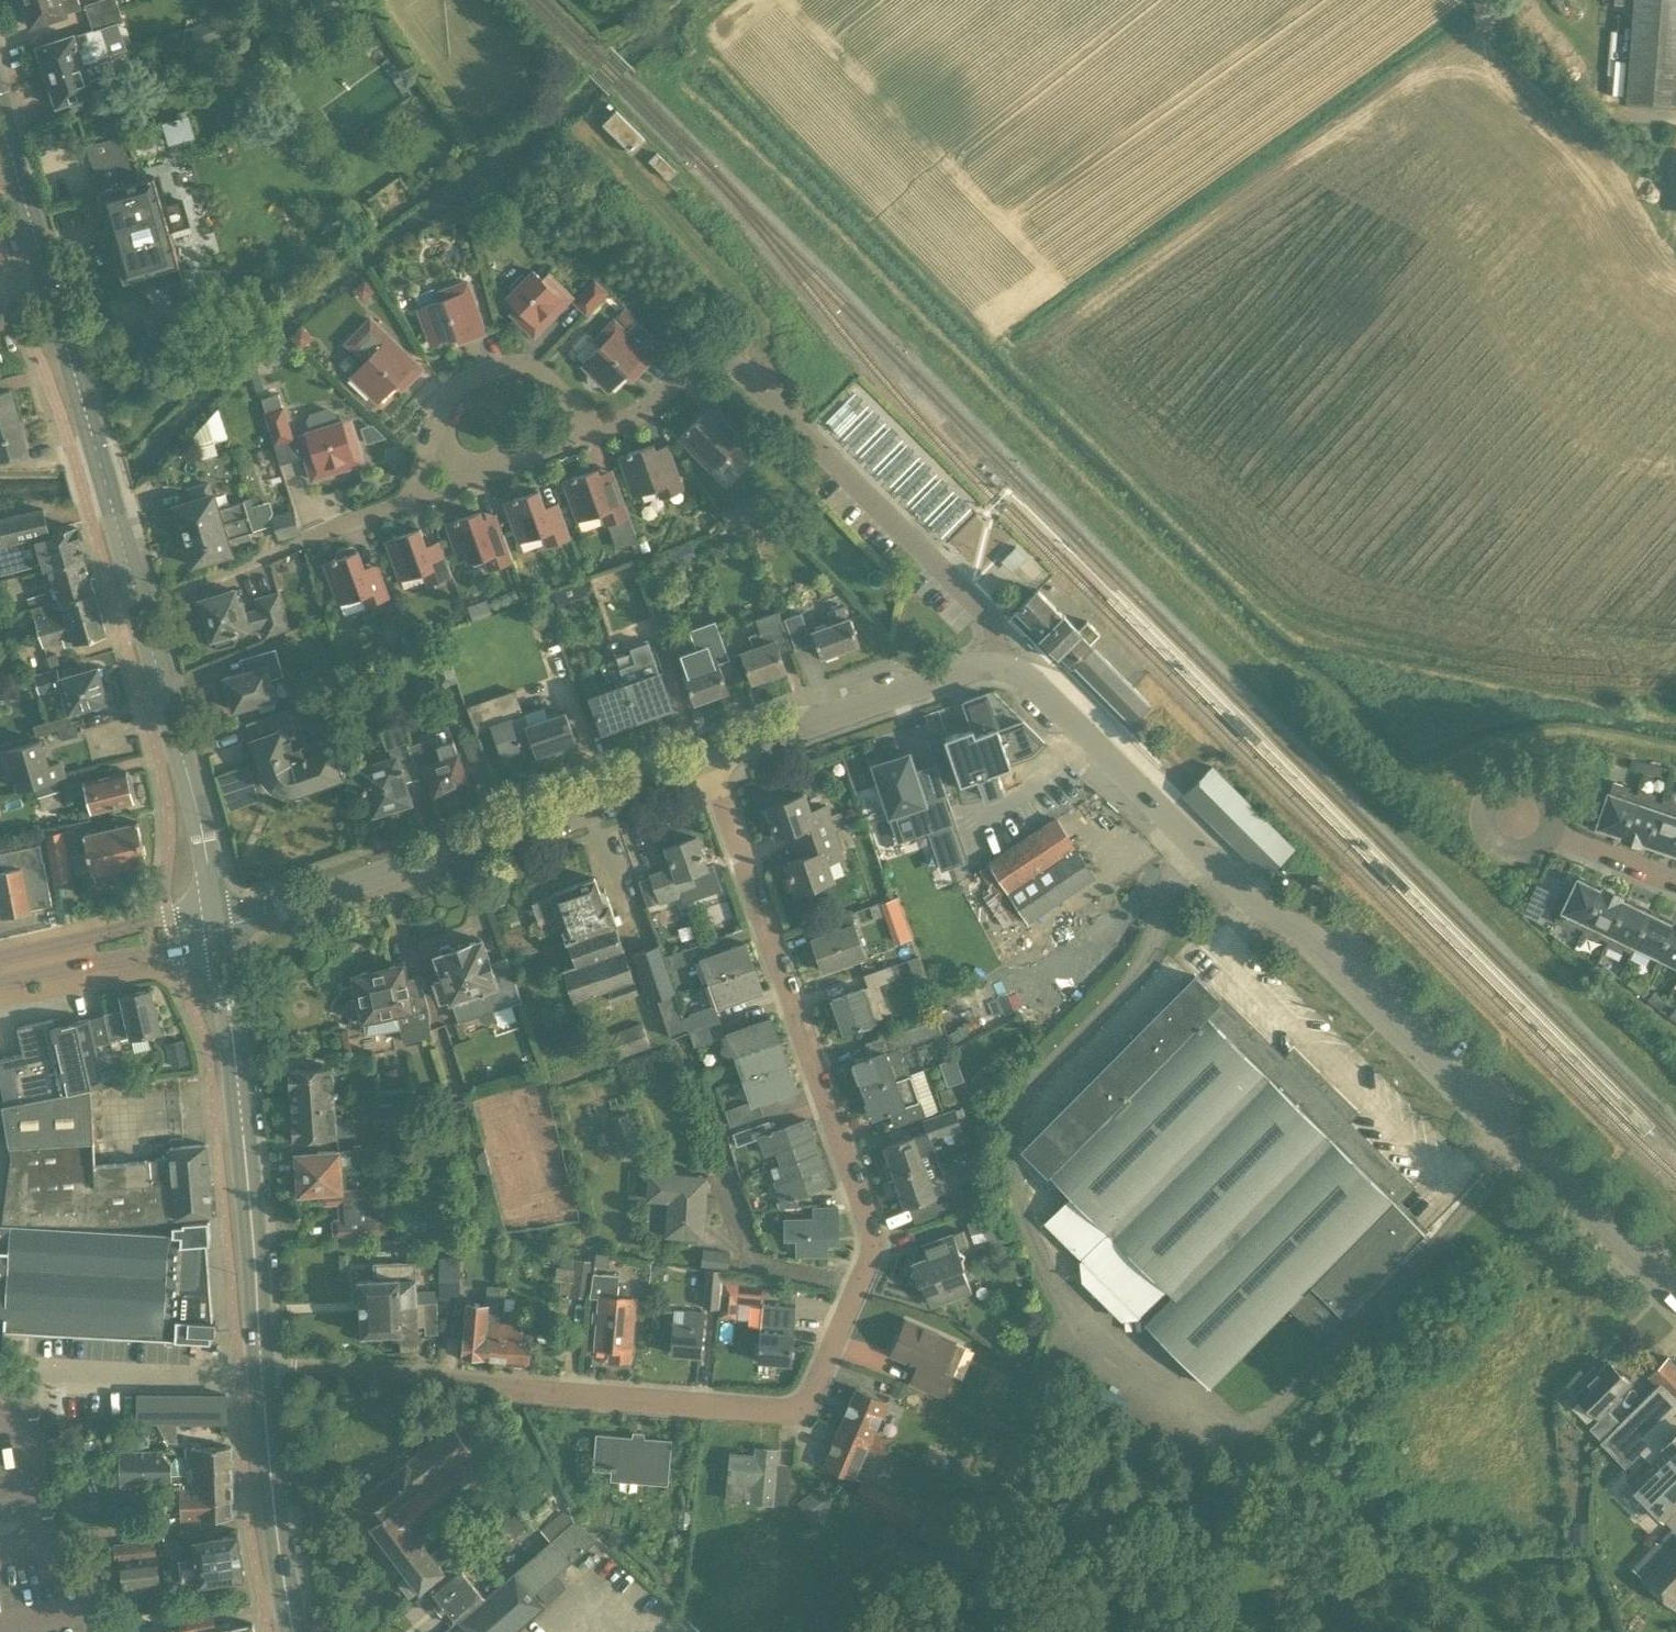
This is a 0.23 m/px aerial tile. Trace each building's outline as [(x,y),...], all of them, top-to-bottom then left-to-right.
[(30,26),(82,9),(79,0),(22,0),(20,3),(22,11),(26,13),(30,26)] [(89,18),(120,8),(117,0),(101,0),(85,5),(89,18)] [(321,16),(330,11),(330,12),(347,3),(345,0),(312,0),(321,16)] [(1675,104),(1675,0),(1632,0),(1625,101),(1675,104)] [(73,35),(43,45),(37,47),(42,61),(40,65),(43,72),(46,74),(47,76),(98,59),(110,55),(101,29),(124,21),(120,8),(89,18),(93,30),(74,36),(73,35)] [(192,29),(199,46),(224,36),(217,19),(192,29)] [(52,92),(57,105),(66,102),(108,88),(104,74),(88,79),(83,65),(98,59),(47,76),(48,79),(46,83),(49,90),(52,92)] [(603,122),(630,150),(645,136),(618,107),(603,122)] [(196,138),(189,115),(163,122),(170,145),(196,138)] [(125,280),(180,264),(171,233),(191,227),(183,201),(163,207),(154,175),(135,181),(122,136),(88,145),(86,146),(99,191),(125,280)] [(510,286),(514,290),(507,297),(516,306),(510,312),(534,336),(572,297),(549,273),(543,279),(533,270),(526,278),(522,274),(510,286)] [(459,343),(486,333),(467,281),(436,293),(439,301),(418,308),(431,343),(456,334),(459,343)] [(586,312),(606,292),(595,281),(575,301),(586,312)] [(629,329),(627,332),(614,319),(594,340),(600,346),(582,365),(590,372),(588,376),(588,380),(590,383),(593,385),(597,385),(601,383),(609,391),(627,372),(633,378),(653,358),(643,348),(655,337),(625,307),(617,316),(629,329)] [(423,368),(383,330),(369,317),(346,342),(360,354),(366,360),(351,376),(378,402),(396,383),(403,389),(423,368)] [(292,437),(283,407),(276,385),(264,389),(258,368),(251,371),(259,399),(262,398),(266,412),(276,443),(282,463),(305,456),(312,479),(364,462),(354,430),(346,433),(342,421),(338,422),(335,411),(328,407),(310,413),(307,419),(310,431),(306,432),(298,436),(292,437)] [(18,419),(10,390),(0,392),(0,424),(18,419)] [(228,437),(219,407),(194,435),(198,447),(228,437)] [(737,460),(754,443),(727,416),(718,425),(704,412),(679,438),(710,469),(728,451),(737,460)] [(18,419),(0,424),(0,458),(1,458),(2,463),(17,459),(15,453),(27,450),(18,419)] [(937,529),(946,529),(950,521),(950,480),(931,480),(931,470),(922,470),(919,468),(895,438),(892,440),(874,431),(874,442),(858,442),(872,460),(872,443),(887,452),(888,462),(882,472),(897,471),(897,481),(908,472),(914,480),(926,480),(926,491),(917,498),(924,507),(928,500),(944,500),(944,512),(924,513),(937,529)] [(661,497),(683,489),(667,445),(655,449),(653,444),(619,456),(633,495),(657,487),(661,497)] [(637,542),(629,516),(612,470),(599,474),(598,469),(564,481),(578,520),(601,512),(606,524),(608,523),(617,549),(637,542)] [(174,505),(175,507),(173,513),(175,520),(180,523),(183,535),(272,508),(269,500),(254,505),(251,497),(218,509),(213,494),(209,479),(206,480),(187,486),(191,500),(174,505)] [(570,540),(569,537),(570,537),(558,503),(545,508),(539,490),(505,502),(519,541),(543,533),(547,545),(563,540),(564,543),(570,540)] [(722,509),(727,523),(768,509),(763,494),(722,509)] [(272,510),(272,508),(183,535),(187,548),(185,553),(187,560),(192,563),(192,565),(206,560),(232,553),(227,539),(234,536),(236,542),(252,537),(250,530),(268,524),(272,510)] [(85,556),(80,539),(83,537),(81,530),(77,529),(76,527),(54,533),(54,536),(39,540),(37,535),(50,532),(45,509),(0,519),(0,574),(43,562),(44,567),(85,556)] [(273,514),(279,536),(301,530),(296,509),(273,514)] [(513,560),(497,514),(483,519),(480,511),(446,524),(456,550),(463,547),(469,562),(484,557),(488,569),(513,560)] [(452,575),(440,541),(426,546),(420,528),(386,541),(400,579),(423,571),(427,584),(452,575)] [(1025,553),(1017,545),(1012,550),(1020,558),(1025,553)] [(333,559),(333,560),(325,563),(339,603),(363,595),(366,605),(389,596),(377,564),(365,568),(359,551),(357,552),(355,548),(352,546),(339,551),(338,555),(338,557),(333,559)] [(59,599),(47,602),(31,607),(31,609),(95,591),(94,587),(97,585),(94,577),(91,576),(85,556),(44,567),(45,569),(50,568),(59,599)] [(557,589),(561,603),(590,594),(585,579),(557,589)] [(1012,612),(1009,615),(1050,656),(1056,650),(1067,661),(1069,663),(1071,661),(1131,721),(1149,703),(1132,686),(1089,643),(1099,633),(1086,620),(1076,630),(1035,589),(1012,612)] [(258,608),(244,612),(241,601),(238,602),(235,590),(202,599),(207,619),(205,623),(207,630),(211,632),(212,637),(215,637),(218,648),(236,643),(232,632),(248,627),(249,630),(263,625),(267,636),(290,626),(280,590),(255,597),(258,608)] [(101,614),(95,591),(31,609),(34,620),(37,619),(38,626),(55,621),(57,627),(66,624),(64,620),(82,615),(83,619),(101,614)] [(828,611),(832,623),(812,630),(822,657),(860,643),(850,616),(848,617),(844,605),(828,611)] [(748,635),(753,647),(742,651),(753,682),(786,670),(780,651),(791,647),(778,610),(755,618),(760,631),(748,635)] [(791,618),(798,639),(810,635),(802,613),(791,618)] [(107,634),(101,614),(83,619),(82,615),(64,620),(66,624),(57,627),(55,621),(38,626),(44,646),(74,638),(75,643),(107,634)] [(729,690),(718,662),(729,658),(716,620),(689,629),(696,647),(680,653),(687,673),(685,674),(695,702),(729,690)] [(626,684),(637,717),(671,704),(651,644),(615,656),(626,684)] [(240,658),(243,672),(225,677),(221,684),(223,692),(230,696),(234,709),(276,697),(271,678),(283,675),(276,648),(240,658)] [(35,662),(39,672),(35,673),(40,692),(62,686),(69,711),(97,703),(98,708),(114,704),(110,689),(104,690),(97,665),(59,676),(57,667),(52,669),(48,658),(35,662)] [(637,717),(626,684),(592,696),(603,729),(637,717)] [(315,707),(329,702),(326,695),(324,688),(309,693),(315,707)] [(566,711),(527,725),(515,690),(466,708),(476,734),(491,728),(502,759),(524,750),(524,749),(534,745),(537,756),(577,742),(566,711)] [(972,727),(946,735),(970,809),(988,802),(987,797),(991,794),(994,802),(1008,800),(998,768),(1013,763),(1011,761),(1032,752),(1045,741),(1023,718),(999,727),(987,691),(962,701),(965,709),(972,727)] [(323,740),(307,746),(298,721),(308,718),(302,703),(246,722),(265,776),(268,780),(270,783),(272,784),(274,786),(276,787),(277,788),(280,790),(282,791),(284,791),(287,792),(290,792),(295,792),(296,791),(300,790),(341,776),(330,746),(326,747),(323,740)] [(37,736),(73,725),(70,714),(34,725),(37,736)] [(383,730),(392,757),(359,768),(373,813),(410,801),(401,771),(418,765),(411,744),(404,723),(383,730)] [(436,735),(411,744),(418,765),(425,763),(435,792),(469,781),(458,751),(454,738),(439,743),(436,735)] [(462,740),(470,764),(482,760),(474,736),(462,740)] [(11,748),(11,747),(0,750),(0,756),(6,778),(16,775),(19,788),(65,775),(61,762),(48,765),(41,740),(11,748)] [(940,796),(923,802),(907,753),(871,766),(888,815),(913,807),(922,832),(949,822),(940,796)] [(1645,772),(1648,762),(1632,759),(1630,768),(1645,772)] [(1663,766),(1648,762),(1645,772),(1661,775),(1663,766)] [(1194,783),(1182,794),(1265,877),(1296,846),(1213,763),(1194,783)] [(87,782),(87,783),(66,788),(70,802),(90,797),(93,810),(133,801),(127,772),(87,782)] [(1614,781),(1606,802),(1600,800),(1593,819),(1600,821),(1597,829),(1615,835),(1617,831),(1623,834),(1637,793),(1631,791),(1632,787),(1614,781)] [(1637,793),(1623,834),(1622,837),(1640,844),(1642,840),(1648,842),(1662,802),(1656,799),(1657,796),(1638,789),(1637,793)] [(783,793),(766,799),(768,805),(767,806),(777,836),(791,832),(799,829),(804,843),(835,832),(835,831),(847,827),(845,822),(850,821),(847,814),(843,815),(842,811),(829,815),(825,805),(809,811),(804,793),(785,800),(783,793)] [(1648,842),(1647,846),(1665,852),(1667,849),(1673,851),(1675,843),(1675,802),(1663,798),(1662,802),(1648,842)] [(988,861),(989,863),(979,870),(1013,921),(1023,914),(1029,922),(1096,877),(1056,816),(988,861)] [(146,870),(144,861),(147,860),(138,821),(84,833),(94,872),(113,868),(115,877),(146,870)] [(72,879),(63,830),(46,833),(55,882),(72,879)] [(799,857),(786,862),(796,892),(833,880),(828,863),(843,857),(839,844),(835,832),(804,843),(808,855),(799,857)] [(650,876),(639,880),(648,905),(659,901),(660,904),(683,896),(684,900),(719,887),(711,866),(707,867),(696,837),(667,847),(673,865),(649,873),(650,876)] [(4,914),(6,914),(6,913),(30,909),(32,908),(32,906),(31,906),(24,867),(25,867),(24,865),(21,866),(0,870),(0,895),(4,914)] [(1584,929),(1602,891),(1596,888),(1598,884),(1580,876),(1576,885),(1572,883),(1564,898),(1568,900),(1558,922),(1576,930),(1577,926),(1584,929)] [(551,893),(552,895),(533,901),(539,922),(559,915),(568,940),(569,939),(577,964),(564,968),(575,998),(608,987),(612,998),(638,989),(615,924),(617,923),(609,901),(604,903),(594,877),(575,884),(575,885),(551,893)] [(1602,891),(1584,929),(1582,933),(1600,941),(1601,938),(1607,941),(1626,902),(1620,899),(1622,896),(1604,887),(1602,891)] [(879,918),(886,916),(896,943),(914,937),(900,895),(874,903),(879,918)] [(1626,902),(1607,941),(1606,944),(1623,952),(1625,949),(1633,952),(1635,948),(1650,913),(1644,910),(1645,907),(1628,898),(1626,902)] [(1538,917),(1542,909),(1530,903),(1526,911),(1538,917)] [(1650,913),(1635,948),(1651,955),(1653,952),(1659,955),(1674,925),(1667,922),(1669,918),(1651,910),(1650,913)] [(851,911),(829,919),(834,931),(856,924),(851,911)] [(1674,925),(1659,955),(1657,958),(1675,967),(1675,964),(1675,922),(1675,921),(1674,925)] [(834,931),(811,939),(812,940),(817,939),(826,967),(821,969),(822,970),(866,954),(856,924),(834,931)] [(436,954),(443,975),(432,979),(440,1001),(451,997),(459,1021),(478,1014),(479,1016),(480,1018),(482,1020),(484,1021),(487,1021),(489,1021),(491,1020),(492,1018),(494,1016),(494,1013),(494,1011),(493,1009),(521,999),(506,956),(490,962),(482,938),(453,948),(448,944),(440,947),(438,953),(436,954)] [(711,940),(676,952),(680,964),(680,965),(702,957),(715,953),(711,940)] [(710,981),(753,966),(745,942),(715,953),(702,957),(710,981)] [(660,944),(633,953),(649,1000),(657,997),(674,992),(676,991),(668,969),(664,956),(660,944)] [(355,975),(360,998),(349,1000),(346,1006),(348,1015),(354,1018),(364,1017),(367,1034),(401,1027),(403,1041),(431,1035),(428,1005),(418,978),(406,980),(403,964),(355,975)] [(864,975),(868,986),(832,999),(838,1015),(834,1016),(838,1029),(842,1028),(844,1031),(883,1017),(877,1001),(884,998),(879,985),(901,976),(896,964),(891,966),(890,965),(864,975)] [(762,990),(753,966),(710,981),(719,1005),(762,990)] [(1646,985),(1633,975),(1627,983),(1640,993),(1646,985)] [(1161,1108),(1244,1024),(1195,976),(1112,1059),(1161,1108)] [(122,997),(125,1008),(104,1013),(104,1016),(110,1041),(131,1036),(132,1038),(161,1031),(151,990),(122,997)] [(1667,1001),(1654,991),(1648,999),(1661,1009),(1667,1001)] [(674,992),(657,997),(670,1036),(690,1029),(695,1045),(725,1034),(715,1005),(683,1016),(674,992)] [(104,1016),(90,1019),(96,1048),(111,1044),(110,1041),(104,1016)] [(736,1056),(780,1041),(772,1016),(728,1032),(736,1056)] [(82,1089),(92,1087),(104,1084),(96,1048),(90,1019),(55,1027),(54,1020),(18,1028),(26,1064),(0,1070),(0,1080),(5,1104),(82,1089)] [(866,1043),(871,1057),(855,1062),(864,1089),(910,1073),(900,1046),(942,1032),(937,1019),(866,1043)] [(618,1057),(650,1045),(642,1023),(610,1035),(618,1057)] [(1161,1108),(1112,1059),(1024,1147),(1071,1193),(1043,1221),(1080,1259),(1079,1260),(1081,1279),(1121,1319),(1140,1317),(1144,1321),(1210,1386),(1289,1307),(1311,1328),(1333,1306),(1343,1316),(1425,1233),(1393,1200),(1407,1185),(1342,1121),(1351,1111),(1294,1055),(1285,1064),(1244,1024),(1161,1108)] [(789,1065),(780,1041),(736,1056),(745,1080),(789,1065)] [(963,1080),(956,1057),(940,1062),(948,1085),(963,1080)] [(709,1077),(725,1072),(721,1062),(706,1067),(709,1077)] [(745,1080),(752,1101),(725,1110),(731,1126),(763,1114),(758,1101),(796,1088),(789,1065),(745,1080)] [(303,1111),(336,1108),(333,1066),(287,1069),(290,1099),(303,1098),(303,1111)] [(910,1074),(910,1073),(864,1089),(874,1116),(889,1111),(894,1126),(926,1115),(911,1073),(910,1074)] [(956,1100),(951,1086),(941,1090),(945,1103),(956,1100)] [(14,1141),(11,1158),(11,1161),(2,1224),(112,1226),(176,1220),(176,1217),(177,1217),(173,1182),(171,1158),(128,1161),(128,1162),(97,1165),(82,1089),(5,1104),(12,1133),(14,1141)] [(303,1098),(290,1099),(293,1140),(356,1135),(355,1118),(337,1120),(336,1108),(303,1111),(303,1098)] [(392,1105),(372,1107),(373,1127),(386,1126),(386,1134),(405,1133),(403,1105),(392,1105)] [(637,1137),(628,1112),(611,1118),(620,1143),(637,1137)] [(808,1119),(770,1132),(766,1119),(732,1131),(737,1144),(758,1136),(765,1156),(777,1152),(782,1164),(819,1151),(808,1119)] [(929,1131),(915,1135),(884,1146),(890,1163),(884,1165),(889,1178),(939,1161),(929,1131)] [(173,1182),(209,1180),(206,1144),(183,1146),(170,1147),(171,1158),(173,1182)] [(354,1150),(339,1151),(297,1154),(300,1193),(319,1192),(342,1190),(340,1169),(366,1167),(364,1145),(354,1145),(354,1150)] [(782,1164),(786,1176),(773,1181),(780,1201),(777,1202),(779,1208),(799,1206),(795,1195),(830,1183),(819,1151),(782,1164)] [(939,1161),(889,1178),(893,1191),(899,1189),(905,1206),(936,1195),(949,1191),(939,1161)] [(704,1238),(708,1175),(648,1171),(647,1200),(668,1201),(666,1236),(704,1238)] [(212,1214),(209,1180),(173,1182),(177,1217),(212,1214)] [(366,1188),(342,1190),(319,1192),(319,1199),(326,1204),(338,1203),(340,1220),(334,1221),(335,1236),(384,1232),(382,1204),(366,1188)] [(950,1198),(936,1203),(941,1215),(955,1211),(950,1198)] [(785,1217),(785,1237),(797,1237),(797,1254),(827,1253),(827,1236),(839,1235),(838,1206),(814,1206),(814,1217),(785,1217)] [(987,1207),(964,1214),(971,1233),(984,1231),(993,1247),(1006,1240),(987,1207)] [(2,1224),(0,1224),(0,1330),(3,1330),(31,1332),(93,1336),(191,1341),(201,1342),(202,1340),(206,1340),(210,1340),(210,1342),(212,1342),(212,1335),(216,1335),(217,1321),(213,1321),(207,1244),(209,1244),(209,1237),(210,1237),(209,1219),(206,1220),(181,1222),(181,1234),(2,1224)] [(910,1263),(912,1269),(910,1274),(915,1276),(917,1282),(921,1281),(930,1306),(967,1293),(959,1268),(963,1267),(957,1249),(968,1245),(963,1231),(952,1235),(938,1239),(941,1248),(939,1253),(910,1263)] [(730,1253),(703,1249),(701,1264),(728,1268),(730,1253)] [(610,1270),(610,1252),(595,1252),(595,1270),(610,1270)] [(587,1297),(592,1261),(561,1257),(560,1266),(557,1266),(556,1279),(562,1280),(560,1292),(571,1293),(570,1295),(587,1297)] [(377,1265),(378,1278),(359,1279),(361,1307),(436,1303),(436,1301),(435,1302),(434,1291),(417,1292),(415,1263),(377,1265)] [(706,1269),(703,1306),(720,1307),(722,1270),(706,1269)] [(635,1300),(617,1298),(619,1275),(593,1273),(590,1297),(600,1298),(596,1346),(611,1348),(610,1358),(630,1359),(635,1300)] [(458,1302),(459,1275),(441,1275),(441,1302),(458,1302)] [(496,1304),(488,1304),(467,1302),(463,1355),(486,1357),(487,1357),(490,1313),(495,1314),(496,1304)] [(438,1333),(436,1303),(361,1307),(362,1334),(403,1331),(403,1350),(420,1349),(419,1325),(426,1325),(426,1334),(438,1333)] [(778,1304),(763,1303),(762,1318),(777,1319),(778,1304)] [(498,1305),(496,1304),(495,1314),(490,1313),(487,1357),(512,1359),(513,1365),(525,1366),(527,1360),(529,1361),(531,1325),(497,1322),(498,1305)] [(674,1308),(673,1322),(670,1352),(702,1355),(705,1311),(674,1308)] [(966,1346),(955,1341),(907,1320),(892,1353),(916,1364),(908,1383),(944,1398),(966,1346)] [(759,1360),(790,1363),(793,1333),(761,1330),(759,1360)] [(1602,1440),(1603,1441),(1602,1442),(1626,1467),(1641,1452),(1652,1463),(1628,1484),(1664,1521),(1675,1509),(1675,1415),(1675,1414),(1675,1413),(1675,1364),(1673,1362),(1668,1357),(1649,1376),(1658,1385),(1622,1422),(1621,1422),(1602,1440)] [(1602,1440),(1621,1422),(1609,1410),(1622,1398),(1619,1395),(1630,1383),(1610,1362),(1600,1371),(1595,1366),(1582,1379),(1587,1384),(1577,1395),(1600,1418),(1590,1428),(1602,1440)] [(907,1387),(901,1403),(920,1411),(927,1395),(907,1387)] [(890,1440),(874,1433),(888,1401),(856,1388),(839,1427),(887,1447),(890,1440)] [(227,1421),(226,1395),(190,1394),(138,1394),(138,1416),(153,1417),(153,1421),(156,1421),(163,1433),(171,1442),(178,1442),(176,1421),(227,1421)] [(455,1424),(380,1481),(414,1526),(482,1475),(467,1455),(474,1449),(455,1424)] [(887,1447),(839,1427),(823,1465),(855,1478),(868,1447),(885,1454),(887,1447)] [(598,1435),(595,1466),(613,1468),(612,1477),(667,1481),(670,1441),(598,1435)] [(792,1464),(776,1463),(777,1450),(756,1448),(756,1455),(731,1453),(727,1499),(773,1503),(773,1501),(788,1502),(792,1464)] [(171,1476),(172,1475),(171,1461),(159,1449),(120,1450),(120,1483),(159,1482),(159,1476),(161,1476),(171,1476)] [(189,1474),(185,1474),(190,1489),(203,1489),(204,1497),(213,1497),(214,1499),(232,1500),(231,1449),(187,1449),(189,1474)] [(185,1474),(172,1475),(171,1476),(161,1476),(162,1516),(182,1515),(182,1518),(203,1517),(232,1515),(232,1500),(214,1499),(213,1497),(204,1497),(203,1489),(190,1489),(185,1474)] [(482,1475),(414,1526),(386,1546),(408,1574),(398,1582),(409,1596),(419,1589),(420,1591),(445,1570),(444,1569),(460,1557),(446,1539),(431,1551),(425,1543),(452,1521),(450,1519),(491,1488),(482,1475)] [(882,1511),(891,1495),(865,1480),(855,1496),(882,1511)] [(414,1526),(380,1481),(353,1501),(386,1546),(414,1526)] [(813,1521),(837,1503),(822,1483),(798,1501),(813,1521)] [(468,1631),(516,1631),(537,1614),(546,1606),(537,1596),(534,1593),(595,1541),(599,1537),(583,1525),(575,1520),(551,1541),(490,1594),(494,1599),(463,1626),(468,1631)] [(181,1537),(166,1539),(174,1594),(202,1590),(201,1583),(244,1577),(238,1533),(181,1541),(181,1537)] [(154,1540),(116,1545),(118,1560),(122,1559),(126,1590),(161,1585),(157,1554),(156,1555),(154,1540)] [(1668,1549),(1641,1579),(1670,1605),(1675,1598),(1675,1541),(1668,1549)] [(424,1591),(425,1592),(416,1599),(425,1610),(430,1611),(437,1606),(452,1624),(484,1597),(457,1564),(424,1591)] [(253,1623),(235,1626),(234,1621),(214,1625),(212,1612),(181,1618),(183,1631),(255,1631),(253,1623)]
